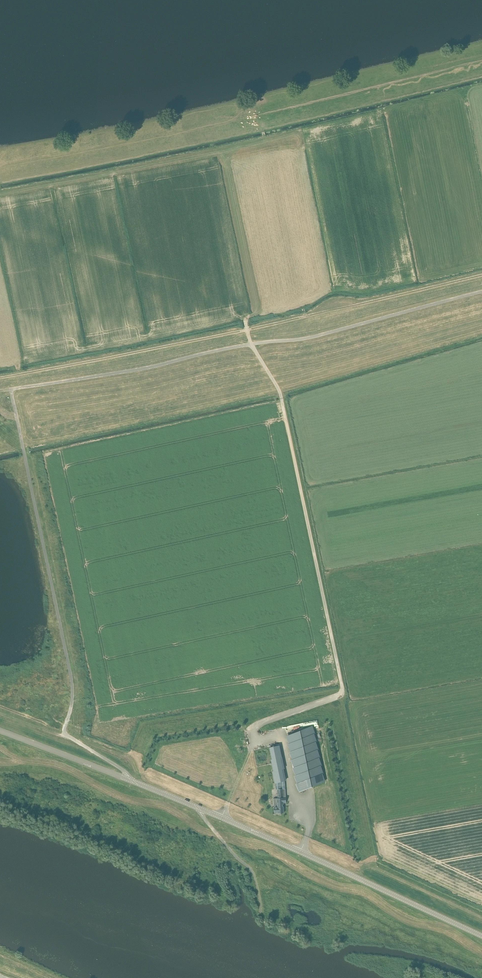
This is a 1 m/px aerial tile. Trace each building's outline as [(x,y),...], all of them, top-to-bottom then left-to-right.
[(312,726),(288,736),(299,792),(324,782),(312,726)] [(280,745),(269,747),(272,759),(271,759),(273,771),(272,771),(275,783),(286,781),(284,769),(285,769),(280,745)] [(276,800),(277,815),(286,815),(286,805),(288,805),(288,800),(285,800),(285,791),(280,791),(280,800),(276,800)]
